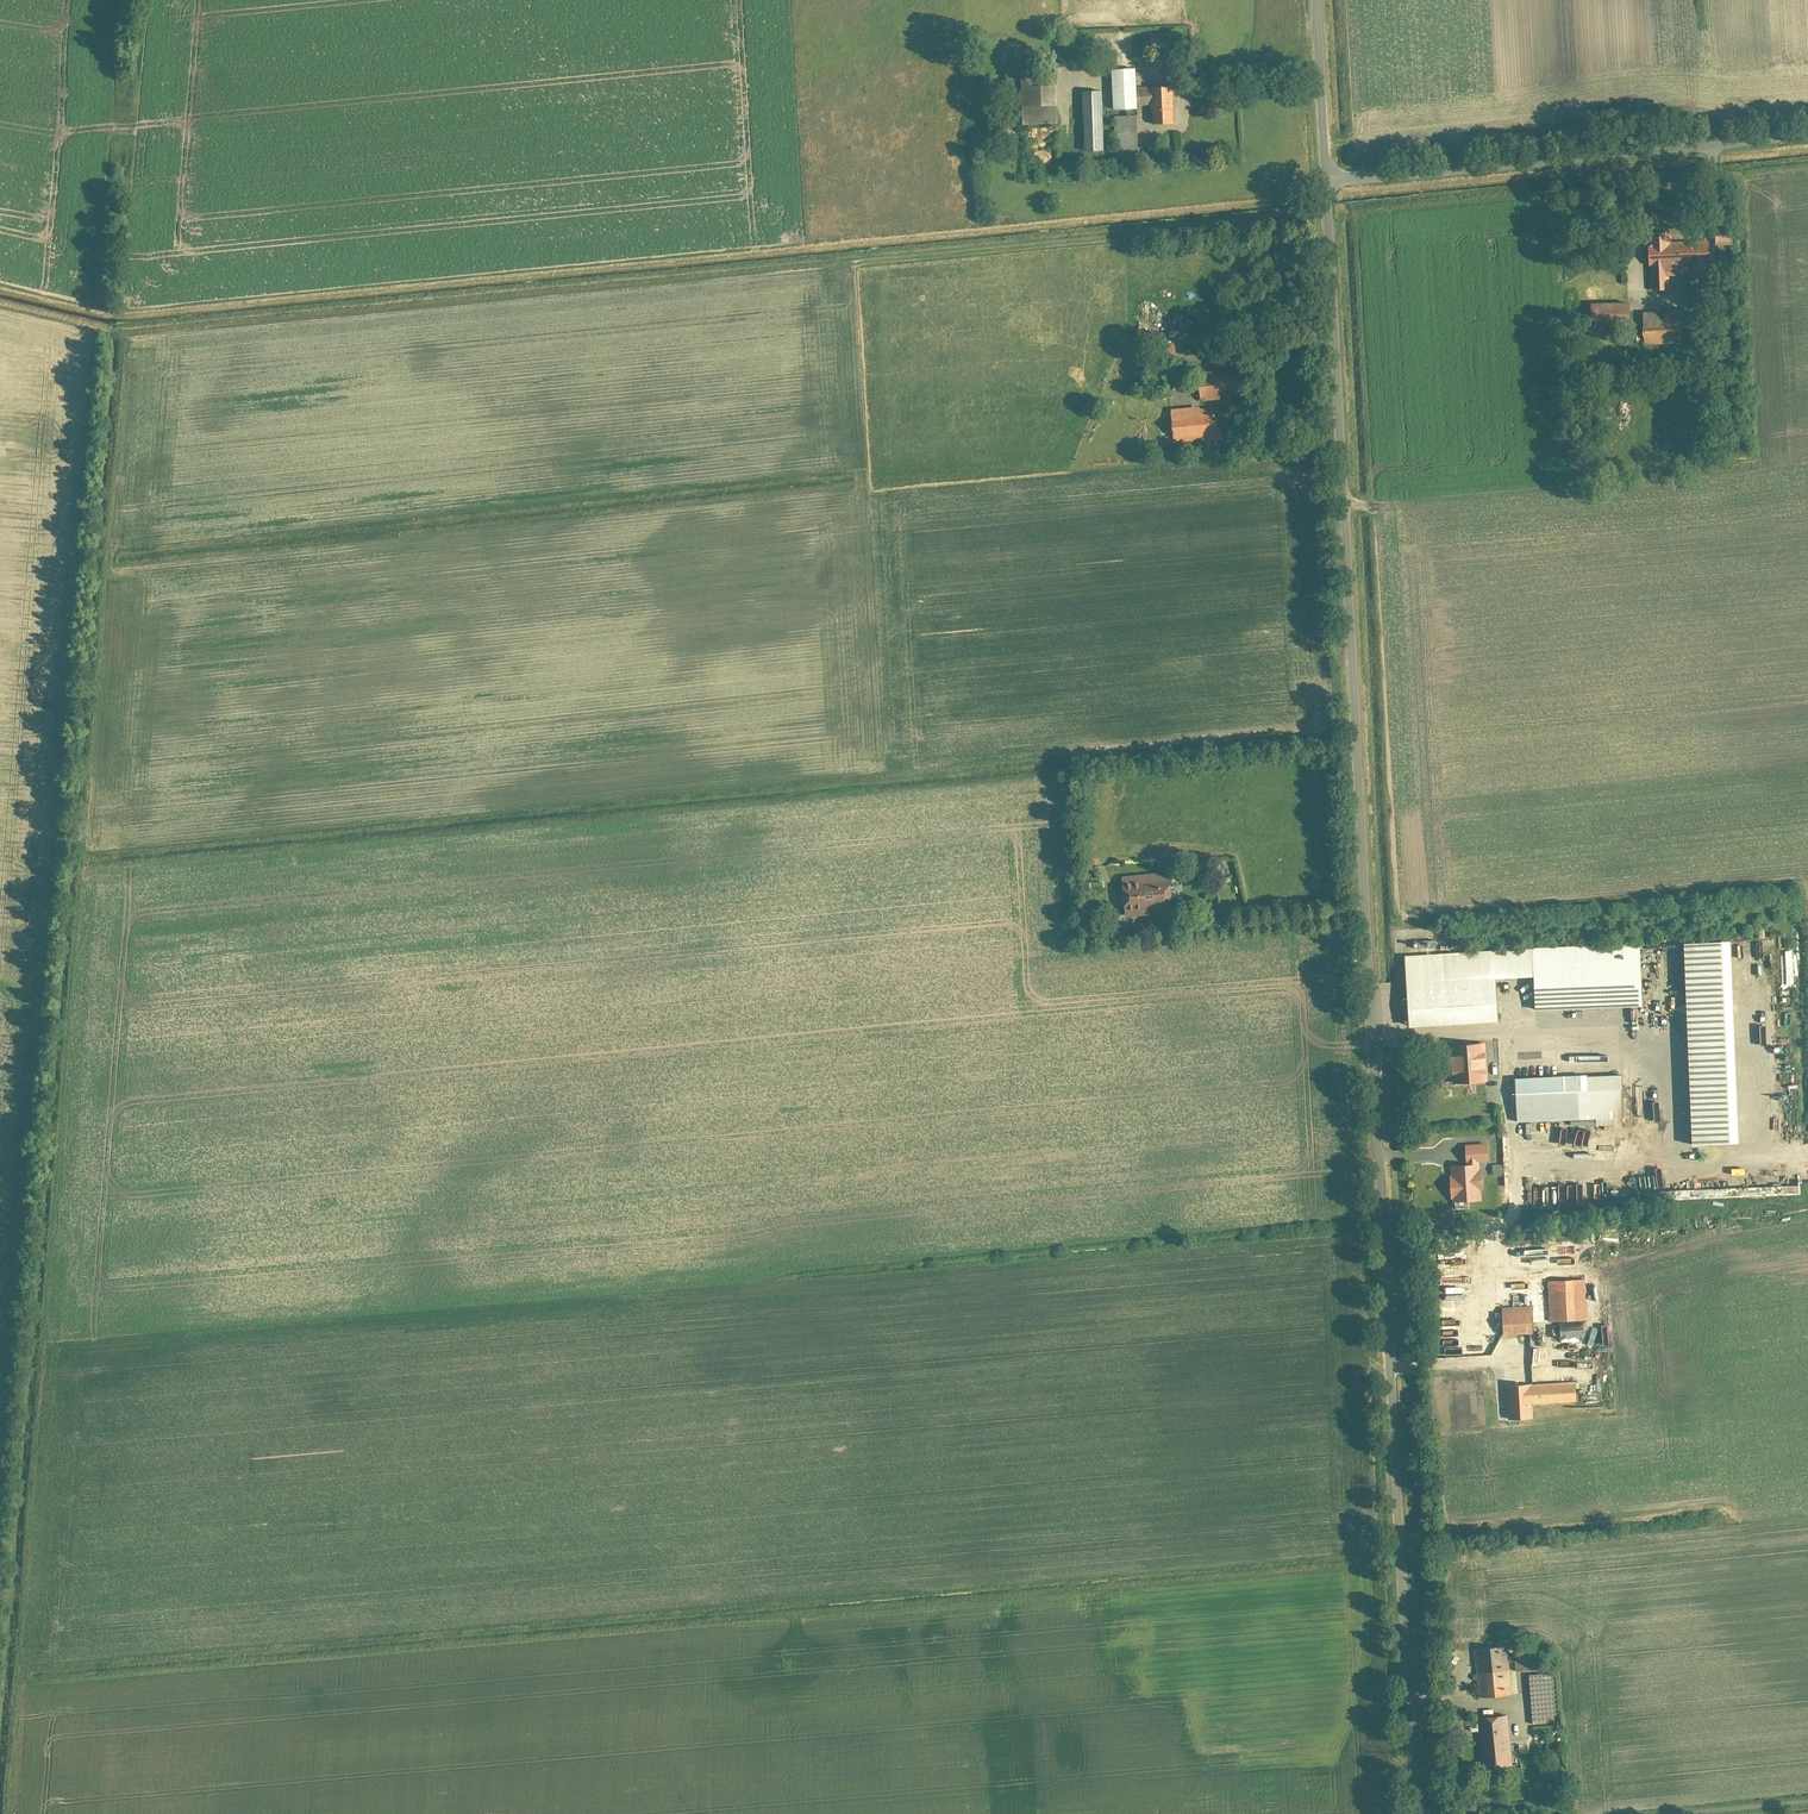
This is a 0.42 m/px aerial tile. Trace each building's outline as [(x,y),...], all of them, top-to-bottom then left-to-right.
[(1170,125),(1169,89),(1132,90),(1131,72),(1109,72),(1111,109),(1147,108),(1148,126),(1170,125)] [(1016,73),(1016,128),(1051,128),(1050,73),(1016,73)] [(1079,94),(1082,155),(1099,154),(1095,93),(1079,94)] [(1112,119),(1113,157),(1134,156),(1134,118),(1112,119)] [(1714,222),(1713,249),(1731,249),(1732,223),(1714,222)] [(1666,292),(1665,277),(1686,276),(1686,271),(1704,271),(1704,265),(1708,265),(1707,241),(1670,243),(1669,235),(1644,236),(1645,269),(1647,269),(1648,293),(1666,292)] [(1624,344),(1624,295),(1594,295),(1594,344),(1624,344)] [(1642,315),(1642,348),(1681,348),(1681,315),(1642,315)] [(1197,374),(1198,403),(1243,401),(1242,373),(1197,374)] [(1168,411),(1169,442),(1217,440),(1216,409),(1168,411)] [(1119,878),(1121,916),(1173,913),(1171,876),(1119,878)] [(1106,927),(1107,944),(1123,943),(1123,927),(1106,927)] [(1676,946),(1683,1147),(1724,1145),(1717,944),(1676,946)] [(1528,979),(1530,1012),(1635,1007),(1631,945),(1399,958),(1403,1028),(1490,1024),(1487,981),(1528,979)] [(1447,1048),(1450,1086),(1487,1083),(1485,1045),(1447,1048)] [(1513,1081),(1515,1125),(1618,1119),(1616,1076),(1513,1081)] [(1483,1145),(1464,1146),(1464,1163),(1483,1163),(1483,1145)] [(1450,1205),(1454,1205),(1454,1212),(1468,1211),(1467,1204),(1477,1203),(1474,1167),(1447,1170),(1450,1205)] [(1491,1169),(1492,1178),(1501,1178),(1501,1169),(1491,1169)] [(1544,1283),(1546,1325),(1556,1325),(1582,1323),(1580,1281),(1544,1283)] [(1496,1311),(1497,1340),(1535,1339),(1534,1311),(1496,1311)] [(1583,1339),(1582,1323),(1556,1325),(1557,1341),(1583,1339)] [(1532,1419),(1531,1404),(1573,1402),(1572,1381),(1530,1382),(1530,1370),(1501,1371),(1503,1420),(1532,1419)] [(1472,1650),(1477,1699),(1511,1696),(1509,1673),(1508,1659),(1507,1647),(1472,1650)] [(1508,1659),(1509,1673),(1535,1671),(1534,1657),(1508,1659)] [(1528,1678),(1531,1727),(1556,1725),(1553,1676),(1528,1678)] [(1477,1719),(1478,1721),(1468,1722),(1469,1734),(1479,1733),(1481,1768),(1510,1765),(1506,1717),(1477,1719)]
